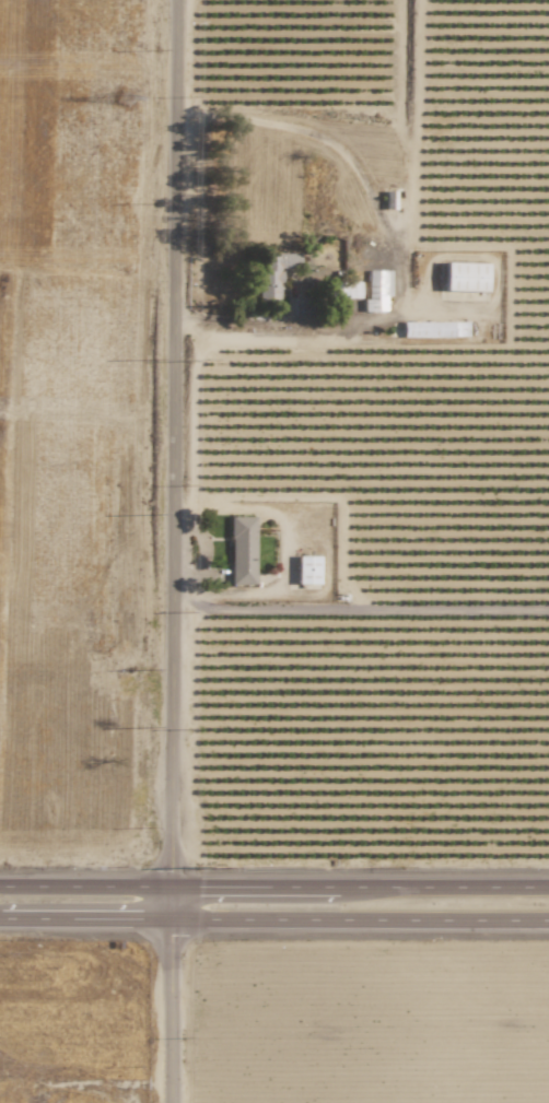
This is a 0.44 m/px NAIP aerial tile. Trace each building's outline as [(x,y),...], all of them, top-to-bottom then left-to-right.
[(383,209),(394,209),(394,191),(384,191),(383,209)] [(262,254),(262,271),(256,270),(256,300),(278,301),(278,268),(297,268),(297,254),(262,254)] [(443,291),(485,292),(486,263),(443,262),(443,291)] [(362,312),(388,313),(389,270),(368,270),(367,301),(362,301),(362,312)] [(331,299),(359,298),(359,281),(331,282),(331,299)] [(467,322),(401,322),(401,337),(467,337),(467,322)] [(229,584),(253,584),(254,516),(229,516),(229,584)] [(296,583),(317,584),(318,556),(296,556),(296,583)]
